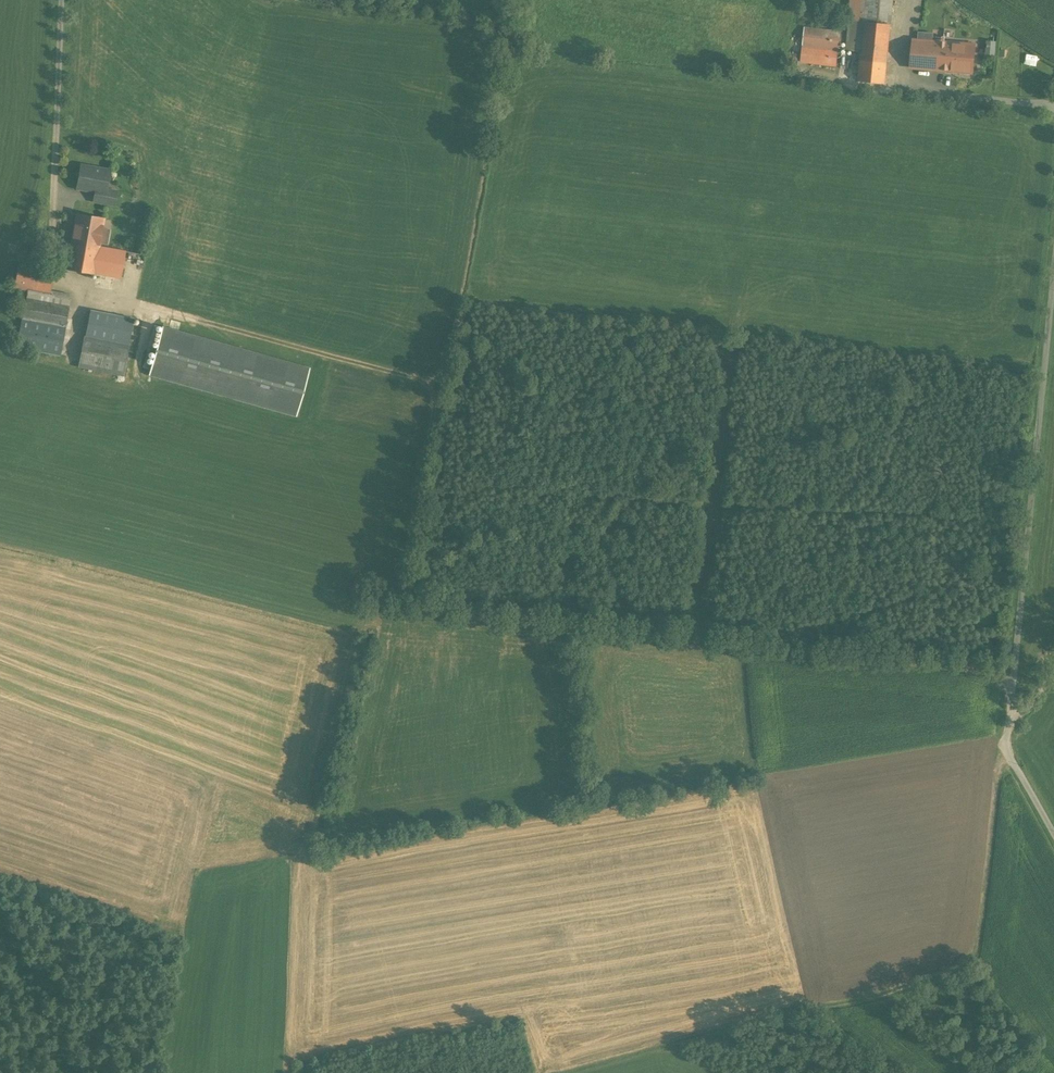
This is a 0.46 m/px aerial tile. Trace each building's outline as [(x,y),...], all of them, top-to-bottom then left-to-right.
[(848,20),(864,22),(890,25),(893,0),(850,0),(848,20)] [(864,22),(848,20),(845,50),(861,52),(864,22)] [(890,25),(864,22),(861,52),(860,60),(886,63),(890,25)] [(840,31),(804,27),(802,46),(838,50),(840,31)] [(944,41),(913,39),(910,67),(942,70),(944,41)] [(974,44),(944,41),(942,70),(971,73),(974,44)] [(838,50),(802,46),(800,61),(836,65),(838,50)] [(886,63),(860,60),(858,81),(884,83),(886,63)] [(109,170),(81,165),(80,171),(76,174),(79,178),(78,184),(84,185),(88,190),(96,191),(105,193),(105,192),(109,170)] [(115,194),(105,192),(105,193),(96,191),(94,201),(113,204),(115,194)] [(103,219),(76,214),(70,250),(97,255),(98,246),(103,219)] [(125,251),(98,246),(97,255),(94,273),(120,278),(125,251)] [(97,255),(70,250),(67,268),(94,273),(97,255)] [(56,269),(20,262),(15,287),(27,290),(51,294),(52,291),(56,269)] [(51,294),(27,290),(26,298),(50,302),(51,294)] [(71,294),(52,291),(51,294),(50,302),(69,306),(71,294)] [(50,302),(26,298),(16,346),(59,354),(69,306),(50,302)] [(133,318),(90,310),(85,335),(128,344),(133,318)] [(309,368),(163,327),(149,374),(296,415),(309,368)] [(85,335),(79,366),(122,375),(128,344),(85,335)]
